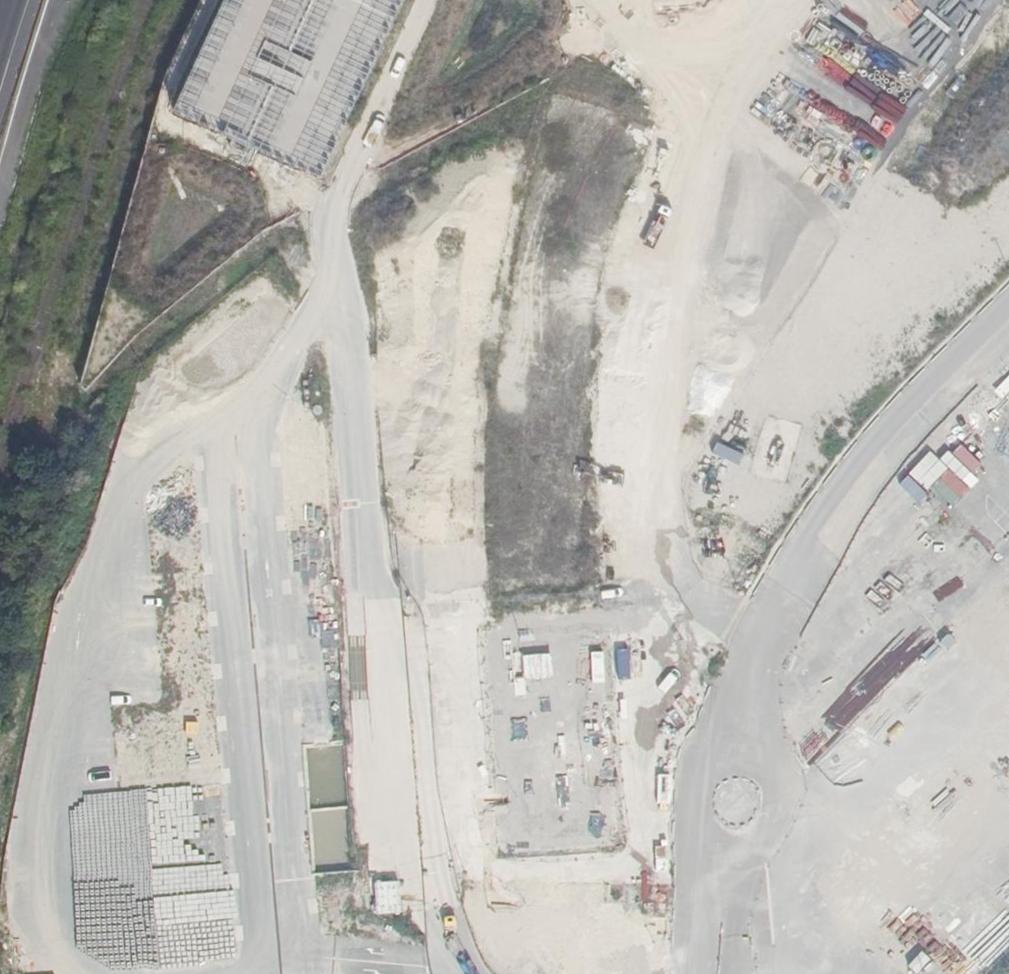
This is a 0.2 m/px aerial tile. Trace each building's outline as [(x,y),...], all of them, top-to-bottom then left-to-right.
[(825,14),(864,37),(886,0),(833,0),(825,14)] [(851,588),(888,628),(964,557),(927,517),(851,588)] [(224,748),(113,758),(133,969),(239,959),(225,819),(228,819),(226,794),(239,792),(238,777),(265,774),(267,788),(271,787),(275,828),(298,826),(296,807),(311,805),(310,796),(334,793),(332,778),(336,778),(334,757),(308,759),(303,708),(263,712),(266,737),(223,741),(224,748)] [(947,765),(914,795),(932,815),(965,785),(947,765)] [(400,913),(399,880),(370,881),(371,914),(400,913)] [(950,931),(965,910),(943,895),(928,916),(950,931)]
